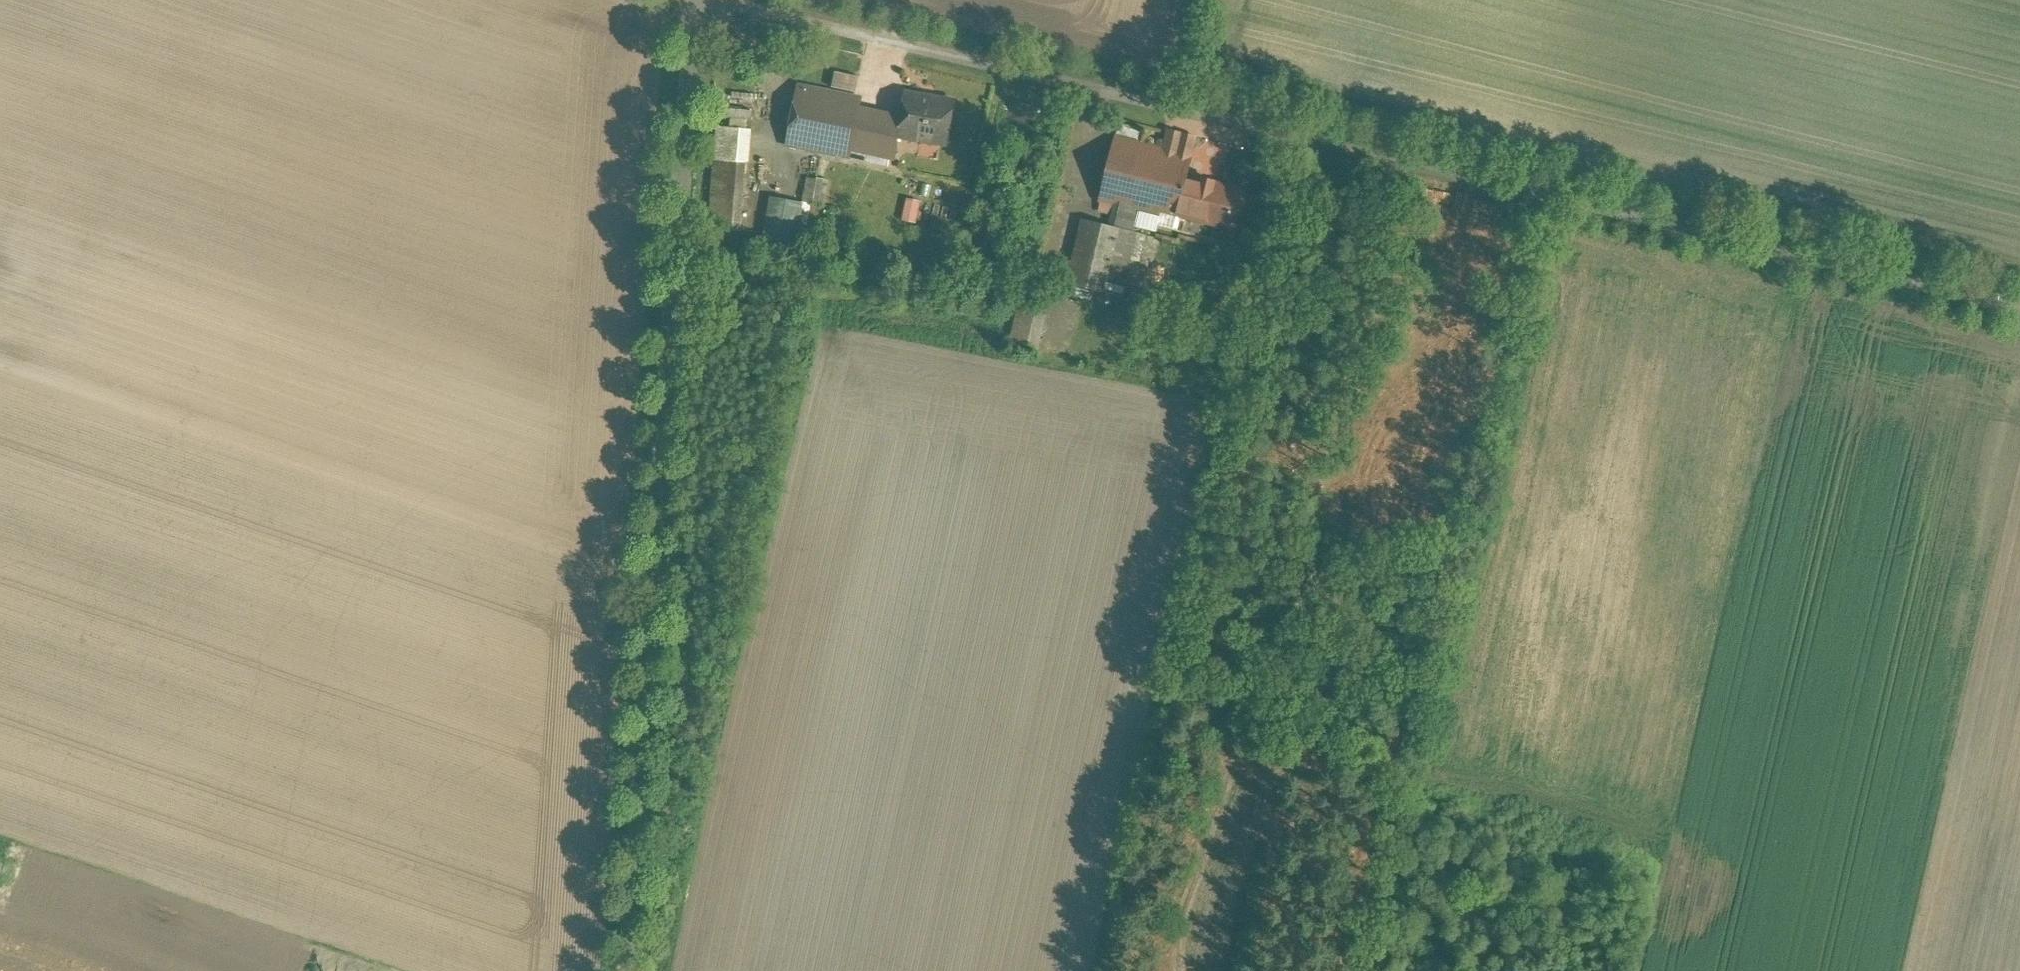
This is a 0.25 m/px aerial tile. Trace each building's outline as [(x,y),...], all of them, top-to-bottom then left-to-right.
[(863,97),(796,85),(784,149),(887,169),(888,164),(894,165),(898,143),(949,153),(959,99),(902,88),(896,116),(861,109),(863,97)] [(751,132),(716,128),(706,231),(741,234),(751,132)] [(1161,148),(1115,136),(1098,204),(1101,205),(1099,214),(1111,217),(1108,229),(1134,235),(1139,215),(1160,221),(1161,217),(1177,221),(1186,183),(1197,139),(1165,131),(1161,148)] [(828,182),(806,179),(802,203),(825,207),(828,182)] [(1199,186),(1186,183),(1177,221),(1231,234),(1242,189),(1201,179),(1199,186)] [(803,205),(769,199),(761,248),(794,254),(803,205)] [(921,203),(906,200),(902,223),(916,226),(921,203)] [(1144,240),(1081,224),(1064,289),(1101,298),(1107,275),(1133,282),(1144,240)] [(1039,349),(1045,318),(1016,312),(1009,344),(1039,349)]
